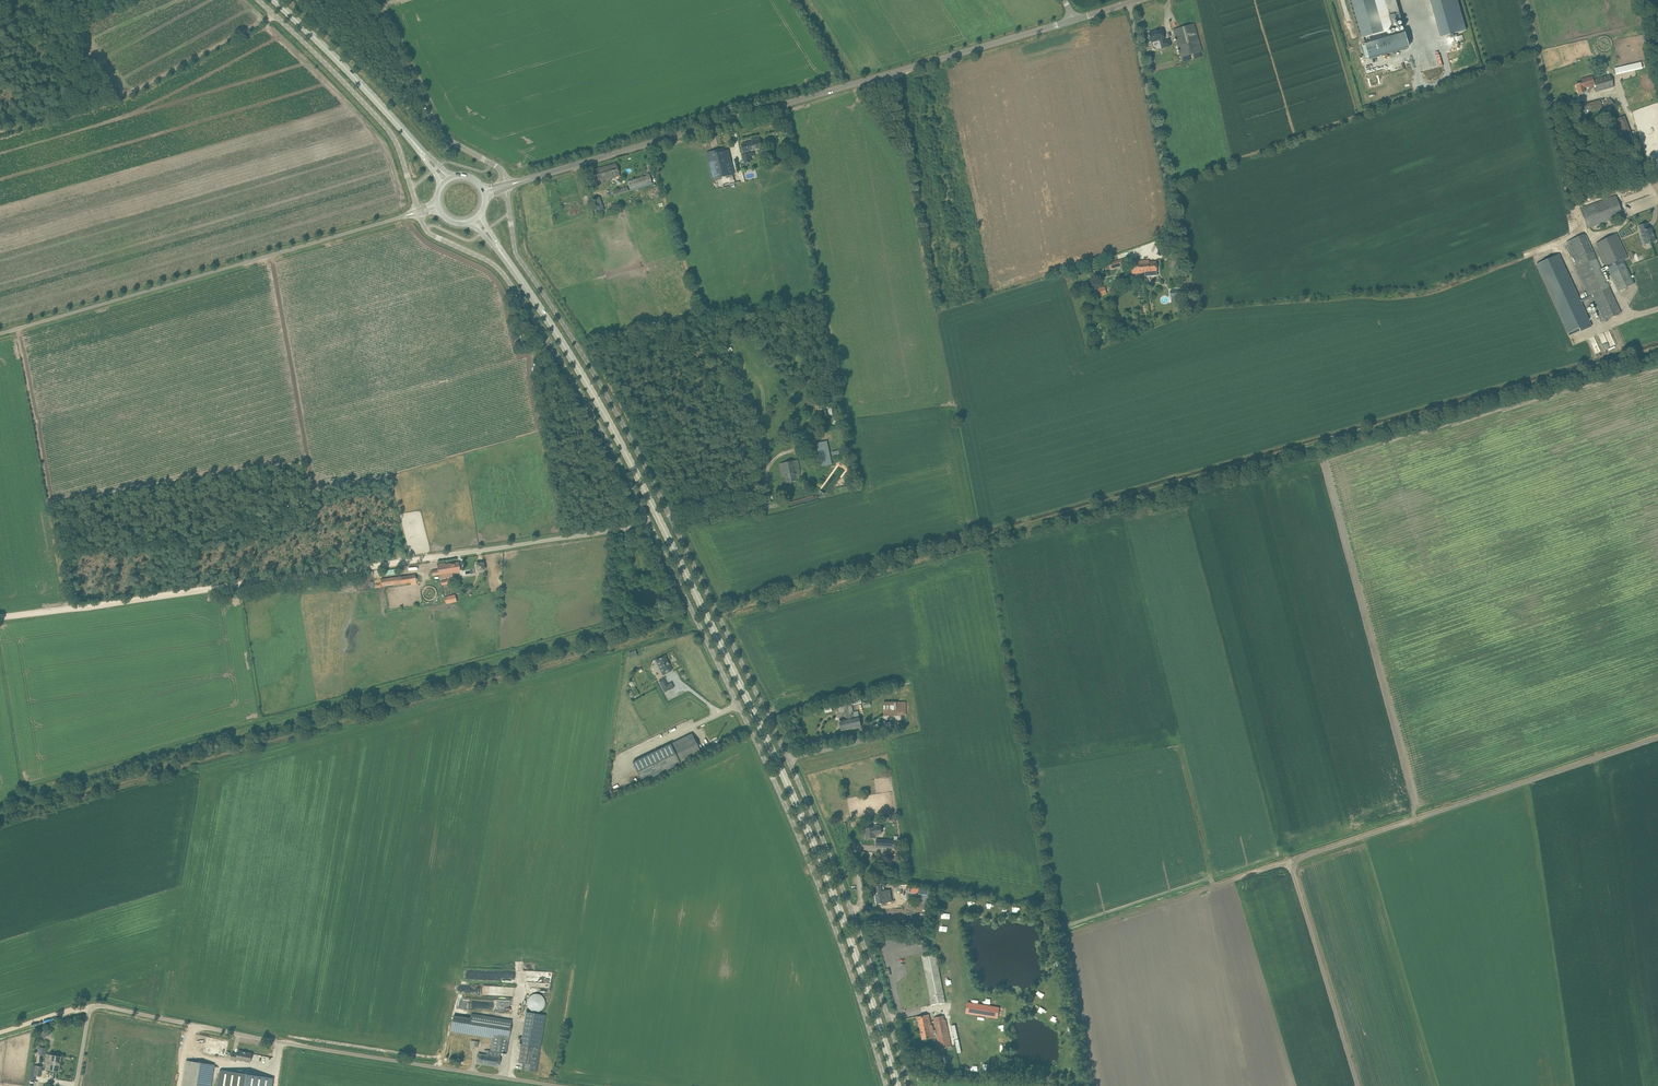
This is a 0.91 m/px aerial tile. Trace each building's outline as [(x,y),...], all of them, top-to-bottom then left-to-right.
[(1362,38),(1403,26),(1395,0),(1351,0),(1362,38)] [(1434,17),(1460,9),(1457,0),(1430,0),(1434,17)] [(1194,24),(1173,30),(1181,57),(1202,51),(1199,40),(1194,24)] [(1152,42),(1160,40),(1162,48),(1171,46),(1169,39),(1164,41),(1163,39),(1164,39),(1162,28),(1154,30),(1155,31),(1149,33),(1150,37),(1149,37),(1150,41),(1151,41),(1152,42)] [(1404,31),(1364,42),(1365,45),(1362,46),(1365,55),(1367,54),(1369,59),(1409,48),(1404,31)] [(1409,59),(1399,62),(1400,68),(1411,66),(1409,59)] [(1616,75),(1642,69),(1641,62),(1614,68),(1616,75)] [(1367,74),(1379,70),(1377,63),(1365,67),(1367,74)] [(1610,74),(1609,71),(1601,73),(1602,77),(1593,80),(1592,76),(1581,79),(1582,82),(1576,84),(1579,94),(1585,92),(1584,88),(1590,86),(1590,88),(1595,87),(1597,92),(1614,87),(1610,74)] [(1639,88),(1632,91),(1635,98),(1642,95),(1639,88)] [(1609,111),(1615,104),(1609,98),(1603,105),(1609,111)] [(1600,100),(1579,106),(1579,108),(1584,107),(1585,113),(1603,109),(1600,100)] [(1631,133),(1624,116),(1614,119),(1621,137),(1631,133)] [(742,144),(743,152),(762,147),(760,138),(752,140),(752,141),(742,144)] [(723,149),(706,153),(713,180),(734,174),(728,150),(724,151),(723,149)] [(751,160),(749,153),(743,155),(744,162),(751,160)] [(620,176),(616,163),(590,171),(594,185),(604,182),(604,180),(606,179),(606,181),(611,180),(610,178),(620,176)] [(627,183),(630,191),(652,184),(649,175),(627,183)] [(614,197),(629,193),(627,187),(613,192),(614,197)] [(1580,209),(1582,214),(1587,228),(1610,220),(1611,223),(1615,222),(1613,219),(1623,215),(1616,195),(1580,209)] [(590,200),(595,214),(604,211),(599,196),(590,200)] [(1639,226),(1640,231),(1645,244),(1655,241),(1651,228),(1648,229),(1646,223),(1639,226)] [(1578,267),(1575,268),(1600,322),(1621,313),(1603,273),(1609,270),(1619,290),(1634,283),(1623,260),(1628,258),(1616,233),(1596,243),(1607,266),(1601,269),(1596,259),(1595,259),(1591,252),(1592,252),(1584,235),(1566,242),(1578,267)] [(1559,254),(1536,265),(1569,337),(1592,326),(1559,254)] [(1149,260),(1141,261),(1141,266),(1142,266),(1143,272),(1157,271),(1156,262),(1149,262),(1149,260)] [(1143,272),(1142,266),(1141,266),(1141,261),(1132,262),(1133,273),(1136,273),(1137,277),(1142,276),(1142,272),(1143,272)] [(1082,291),(1091,289),(1089,282),(1073,286),(1075,293),(1076,293),(1082,292),(1082,291)] [(1105,287),(1102,288),(1094,290),(1096,296),(1106,293),(1105,287)] [(833,394),(831,384),(823,386),(825,396),(833,394)] [(760,431),(757,430),(751,445),(753,446),(760,431)] [(828,445),(817,447),(821,462),(831,460),(828,445)] [(787,483),(798,481),(797,475),(796,474),(800,473),(798,460),(797,460),(790,462),(779,464),(781,471),(782,476),(785,475),(787,483)] [(445,563),(437,564),(440,579),(453,577),(452,572),(460,571),(458,562),(445,564),(445,563)] [(415,574),(401,576),(402,584),(416,582),(415,574)] [(393,585),(392,577),(381,579),(382,585),(382,586),(393,585)] [(446,602),(457,600),(456,594),(445,596),(446,602)] [(656,667),(657,669),(660,670),(661,670),(663,674),(671,670),(665,656),(656,660),(658,665),(657,665),(656,667)] [(671,683),(667,685),(664,679),(659,681),(664,692),(673,687),(671,683)] [(861,726),(859,716),(854,717),(852,704),(862,702),(861,697),(856,698),(851,699),(851,700),(843,701),(844,706),(846,719),(839,720),(841,731),(861,726)] [(907,715),(906,702),(884,702),(884,715),(907,715)] [(632,762),(642,782),(701,753),(691,734),(632,762)] [(865,828),(867,838),(875,837),(875,834),(882,833),(881,827),(874,828),(874,827),(865,828)] [(894,848),(894,840),(876,839),(876,847),(894,848)] [(894,887),(909,890),(910,884),(895,881),(894,887)] [(877,904),(892,902),(890,889),(885,890),(884,884),(874,886),(877,904)] [(911,889),(910,898),(931,901),(933,891),(911,889)] [(944,985),(942,979),(944,978),(943,973),(942,973),(941,968),(938,968),(935,953),(922,956),(932,1005),(945,1002),(941,986),(944,985)] [(523,971),(523,982),(550,982),(550,971),(523,971)] [(900,987),(904,1010),(926,1006),(920,977),(911,979),(912,984),(900,987)] [(527,1005),(528,1007),(530,1009),(532,1011),(535,1012),(538,1011),(541,1010),(543,1008),(544,1006),(545,1004),(545,1002),(545,1000),(543,997),(542,996),(539,994),(537,994),(534,994),(531,995),(528,998),(527,1000),(527,1003),(527,1005)] [(952,1000),(950,1011),(997,1018),(999,1007),(952,1000)] [(545,1015),(526,1012),(518,1062),(523,1063),(521,1070),(536,1072),(545,1015)] [(489,1046),(489,1050),(488,1050),(487,1055),(478,1053),(477,1063),(498,1066),(501,1052),(507,1053),(507,1048),(511,1019),(471,1013),(467,1034),(492,1038),(490,1046),(489,1046)] [(918,1017),(923,1039),(934,1037),(933,1029),(932,1030),(929,1015),(918,1017)] [(933,1018),(940,1049),(952,1047),(951,1044),(953,1044),(951,1034),(950,1034),(947,1019),(945,1020),(944,1016),(933,1018)] [(45,1030),(41,1036),(45,1039),(50,1032),(45,1030)] [(203,1053),(225,1058),(228,1041),(207,1037),(203,1053)] [(37,1054),(44,1055),(46,1047),(39,1046),(37,1054)] [(238,1051),(237,1054),(232,1052),(230,1060),(237,1061),(237,1060),(250,1063),(251,1053),(238,1051)] [(61,1057),(51,1055),(49,1064),(48,1063),(47,1069),(59,1071),(61,1057)] [(183,1085),(210,1085),(212,1072),(219,1073),(220,1070),(221,1065),(216,1064),(187,1060),(183,1085)] [(36,1075),(40,1076),(42,1067),(31,1065),(29,1080),(35,1081),(36,1075)] [(220,1070),(219,1073),(217,1085),(272,1085),(273,1078),(220,1070)]
